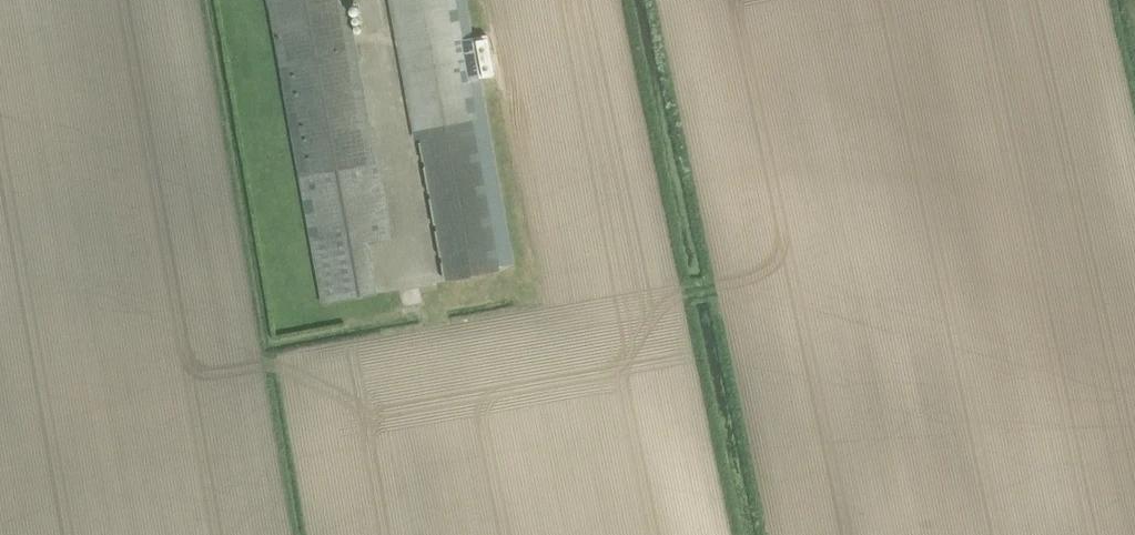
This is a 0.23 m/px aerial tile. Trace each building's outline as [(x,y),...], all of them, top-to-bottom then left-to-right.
[(324,303),(378,293),(367,241),(390,238),(347,0),(269,0),(324,303)] [(473,120),(477,119),(456,0),(392,0),(417,137),(421,136),(447,280),(500,270),(473,120)]
